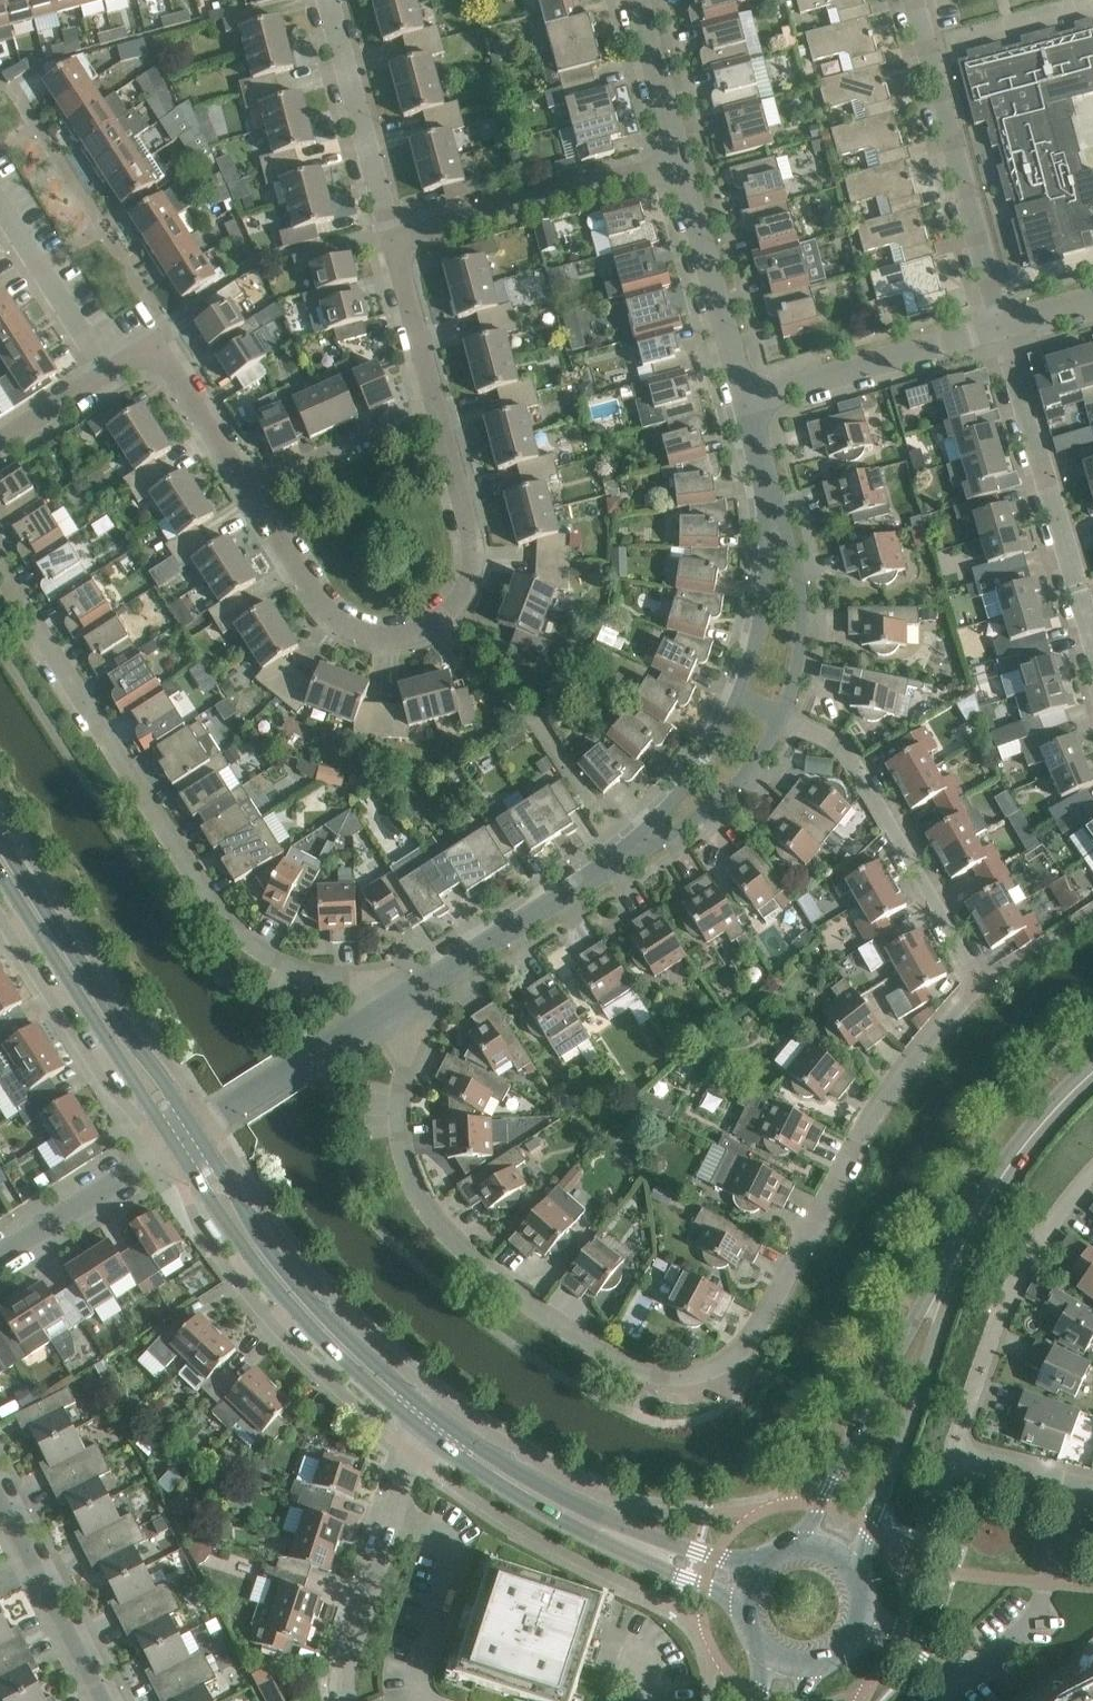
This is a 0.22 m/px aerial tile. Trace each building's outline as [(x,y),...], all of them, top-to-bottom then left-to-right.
[(10,25),(4,0),(0,0),(0,42),(14,38),(10,25)] [(10,25),(34,19),(29,0),(4,0),(10,25)] [(57,13),(54,0),(29,0),(34,19),(57,13)] [(80,7),(78,0),(54,0),(57,13),(80,7)] [(377,15),(417,5),(416,0),(373,0),(377,15)] [(542,14),(575,5),(574,0),(538,0),(542,14)] [(734,0),(694,0),(696,5),(693,5),(692,6),(691,7),(690,8),(690,9),(689,10),(689,12),(689,13),(689,14),(692,26),(692,28),(701,26),(701,25),(738,15),(734,0)] [(800,13),(827,6),(832,27),(842,24),(842,25),(868,18),(863,0),(797,0),(800,13)] [(215,10),(209,12),(212,21),(225,18),(223,8),(221,2),(213,4),(215,10)] [(225,18),(239,14),(236,5),(223,8),(225,18)] [(409,34),(412,46),(441,39),(438,25),(423,29),(417,5),(377,15),(384,41),(409,34)] [(575,5),(542,14),(552,51),(595,39),(592,28),(593,28),(594,27),(595,26),(596,25),(596,24),(596,23),(596,22),(596,21),(594,14),(578,18),(575,5)] [(261,23),(258,10),(223,19),(226,33),(240,29),(247,54),(287,43),(280,17),(261,23)] [(188,11),(174,14),(177,24),(191,20),(188,11)] [(164,27),(177,24),(174,14),(161,18),(164,27)] [(700,55),(700,57),(704,69),(703,69),(704,71),(712,68),(749,58),(738,15),(701,25),(701,26),(707,47),(705,48),(703,49),(702,49),(702,50),(701,52),(700,53),(700,54),(700,55)] [(832,27),(806,34),(813,61),(845,53),(851,56),(855,72),(881,66),(868,18),(842,25),(842,24),(832,27)] [(975,125),(987,122),(989,129),(987,130),(992,148),(998,146),(1004,165),(997,167),(1006,201),(1013,200),(1018,219),(1011,221),(1021,255),(1027,254),(1030,264),(1085,250),(1084,248),(1092,246),(1087,229),(1092,228),(1092,218),(1090,209),(1092,208),(1092,169),(1080,172),(1075,154),(1080,153),(1066,100),(1092,93),(1092,21),(1092,18),(1074,23),(1076,30),(1057,35),(1055,28),(1020,37),(1022,44),(1003,49),(1001,43),(967,52),(968,58),(958,61),(975,125)] [(125,27),(111,31),(114,41),(128,37),(125,27)] [(100,44),(114,41),(111,31),(98,35),(100,44)] [(144,39),(117,46),(121,61),(135,58),(132,48),(146,44),(144,39)] [(390,66),(397,91),(437,80),(431,56),(445,52),(441,39),(412,46),(416,59),(390,66)] [(545,65),(543,69),(546,82),(550,85),(560,82),(562,87),(595,79),(591,66),(607,62),(605,55),(605,54),(604,53),(604,52),(603,52),(602,51),(601,51),(600,50),(599,50),(598,51),(595,39),(552,51),(555,62),(545,65)] [(79,40),(65,43),(68,53),(81,49),(79,40)] [(54,57),(68,53),(65,43),(52,47),(54,57)] [(294,68),(287,43),(247,54),(253,78),(239,82),(243,95),(278,86),(275,73),(294,68)] [(146,44),(132,48),(135,58),(149,54),(148,54),(146,44)] [(804,45),(798,46),(801,57),(807,55),(804,45)] [(32,55),(21,63),(26,71),(38,63),(32,55)] [(50,77),(43,81),(57,102),(89,81),(98,76),(85,55),(47,64),(44,66),(50,77)] [(761,100),(749,58),(712,68),(718,90),(716,91),(715,91),(714,92),(713,93),(712,94),(712,95),(711,97),(711,98),(712,99),(715,111),(714,111),(715,113),(724,111),(723,110),(761,100)] [(8,83),(26,71),(21,63),(2,75),(8,83)] [(844,75),(819,81),(825,106),(826,109),(852,102),(857,122),(857,123),(868,120),(893,113),(890,100),(881,66),(855,72),(844,75)] [(152,81),(158,94),(167,90),(161,77),(152,81)] [(562,87),(545,92),(549,108),(566,104),(572,124),(615,113),(612,101),(613,101),(613,100),(614,100),(615,99),(615,98),(616,98),(616,97),(616,96),(616,95),(616,94),(614,87),(598,92),(595,79),(562,87)] [(433,122),(461,114),(458,101),(444,105),(437,80),(397,91),(404,117),(429,110),(433,122)] [(59,105),(55,108),(66,125),(102,101),(89,81),(57,102),(59,105)] [(278,86),(243,95),(246,109),(261,105),(267,129),(307,119),(300,93),(282,98),(278,86)] [(173,103),(167,90),(158,94),(163,107),(173,103)] [(102,101),(66,125),(77,142),(81,140),(83,143),(128,113),(116,92),(102,101)] [(181,106),(189,126),(199,122),(193,109),(189,100),(181,106)] [(723,141),(723,142),(726,154),(726,156),(772,144),(761,100),(723,110),(724,111),(729,132),(727,133),(726,134),(725,135),(724,136),(723,137),(723,138),(723,139),(723,141)] [(85,146),(81,148),(92,165),(128,142),(138,135),(149,128),(143,119),(141,121),(133,109),(128,113),(83,143),(85,146)] [(615,113),(572,124),(582,162),(587,161),(615,153),(611,139),(627,135),(625,128),(624,127),(624,126),(623,126),(623,125),(622,124),(621,124),(620,124),(619,124),(618,124),(615,113)] [(857,122),(831,129),(839,157),(864,150),(870,170),(906,161),(893,113),(868,120),(857,123),(857,122)] [(410,141),(417,167),(457,156),(451,132),(465,128),(461,114),(433,122),(436,135),(410,141)] [(314,144),(307,119),(267,129),(274,153),(259,157),(263,171),(298,162),(295,149),(314,144)] [(199,122),(189,126),(191,129),(201,151),(210,147),(209,145),(199,122)] [(828,130),(822,132),(825,147),(832,145),(828,130)] [(128,142),(92,165),(103,183),(107,180),(109,183),(141,162),(151,156),(138,135),(128,142)] [(141,162),(109,183),(122,204),(155,183),(165,177),(151,156),(141,162)] [(464,180),(457,156),(417,167),(424,192),(449,185),(453,198),(481,190),(478,176),(464,180)] [(776,157),(730,169),(730,171),(731,171),(734,183),(734,184),(734,185),(735,186),(736,187),(737,187),(738,188),(739,188),(741,188),(742,188),(743,188),(744,188),(749,209),(750,210),(787,200),(776,157)] [(567,159),(555,163),(557,172),(577,167),(574,158),(567,159)] [(870,170),(844,177),(850,198),(851,204),(878,197),(884,196),(890,199),(894,215),(919,209),(916,196),(906,161),(870,170)] [(287,205),(327,194),(321,169),(302,174),(298,162),(263,171),(267,184),(281,180),(287,205)] [(235,166),(222,172),(226,181),(227,184),(240,178),(240,177),(235,166)] [(212,176),(217,189),(226,185),(221,172),(212,176)] [(162,195),(130,215),(143,237),(176,216),(191,206),(178,185),(162,195)] [(232,198),(226,185),(217,189),(223,202),(232,198)] [(334,220),(327,194),(287,205),(294,229),(280,233),(283,247),(318,237),(315,225),(334,220)] [(607,230),(613,254),(650,244),(651,244),(659,242),(659,240),(658,240),(655,228),(655,227),(654,226),(653,225),(652,224),(651,224),(650,223),(649,223),(647,223),(645,223),(639,200),(602,210),(602,211),(595,213),(593,213),(592,214),(590,215),(589,216),(588,218),(588,219),(587,221),(587,223),(587,224),(587,226),(588,227),(589,228),(590,230),(592,230),(593,231),(595,232),(596,232),(598,232),(600,231),(607,230)] [(749,209),(741,212),(741,213),(742,213),(745,225),(745,226),(746,227),(747,228),(747,229),(748,230),(749,230),(751,231),(752,231),(753,231),(754,231),(755,230),(761,252),(761,253),(798,243),(787,201),(787,200),(750,210),(749,209)] [(883,217),(857,225),(864,252),(890,245),(895,265),(896,266),(906,263),(932,256),(928,244),(919,209),(894,215),(883,217)] [(152,260),(189,236),(176,216),(143,237),(145,240),(141,242),(152,260)] [(225,224),(231,237),(240,233),(234,220),(225,224)] [(534,224),(541,252),(556,248),(549,220),(534,224)] [(843,231),(834,234),(836,240),(845,238),(843,231)] [(246,246),(240,233),(231,237),(237,250),(246,246)] [(167,274),(169,277),(202,256),(189,236),(152,260),(163,277),(167,274)] [(761,252),(752,254),(753,256),(756,268),(757,269),(757,270),(757,271),(758,271),(758,272),(759,272),(760,273),(761,273),(762,273),(763,274),(764,274),(765,273),(766,273),(772,294),(772,295),(810,285),(827,281),(816,239),(799,243),(798,243),(761,253),(761,252)] [(444,267),(451,293),(491,282),(485,258),(499,254),(495,240),(466,248),(470,260),(444,267)] [(659,265),(657,266),(656,266),(651,244),(650,244),(613,254),(621,282),(608,285),(612,299),(624,295),(633,293),(633,294),(662,286),(662,287),(671,285),(670,283),(666,271),(666,270),(665,269),(665,268),(663,267),(662,266),(661,266),(660,265),(659,265)] [(321,248),(292,256),(296,271),(311,267),(317,291),(318,291),(332,287),(332,288),(358,281),(351,255),(325,262),(321,248)] [(183,298),(204,284),(206,288),(225,276),(220,269),(213,274),(202,256),(169,277),(183,298)] [(895,265),(870,272),(877,300),(902,293),(909,317),(921,314),(920,311),(944,304),(932,256),(906,263),(896,266),(895,265)] [(564,267),(547,272),(554,297),(571,293),(564,267)] [(243,294),(235,281),(210,297),(218,309),(195,324),(210,346),(233,332),(232,331),(244,324),(244,323),(230,302),(243,294)] [(483,312),(486,324),(515,316),(512,303),(498,306),(491,282),(451,293),(458,318),(483,312)] [(772,294),(763,297),(764,299),(764,298),(767,310),(768,312),(768,313),(769,314),(770,314),(771,315),(772,316),(773,316),(774,316),(775,316),(777,316),(784,338),(821,329),(810,285),(772,295),(772,294)] [(633,293),(624,295),(632,325),(635,338),(645,336),(673,329),(682,327),(681,325),(678,313),(677,312),(677,311),(676,310),(675,309),(674,309),(672,308),(671,308),(670,308),(668,308),(662,287),(662,286),(633,294),(633,293)] [(317,291),(302,295),(306,309),(309,309),(315,334),(328,330),(333,329),(337,343),(366,335),(363,321),(368,320),(361,293),(353,295),(335,300),(332,288),(332,287),(318,291),(317,291)] [(0,293),(0,323),(18,311),(4,290),(0,293)] [(0,323),(0,351),(35,329),(24,312),(20,314),(18,311),(0,323)] [(257,315),(244,323),(244,324),(232,331),(233,332),(240,343),(217,358),(231,380),(236,377),(244,389),(269,373),(261,361),(275,352),(260,330),(265,327),(257,315)] [(464,343),(471,368),(511,358),(505,334),(519,330),(515,316),(486,324),(490,336),(464,343)] [(875,333),(872,322),(860,325),(863,337),(875,333)] [(841,336),(841,337),(841,339),(841,340),(842,343),(862,338),(858,326),(847,329),(846,329),(845,330),(844,331),(843,332),(842,333),(841,334),(841,336)] [(0,351),(0,355),(11,373),(44,352),(42,349),(46,346),(35,329),(0,351)] [(645,336),(635,338),(643,367),(652,365),(656,378),(656,379),(685,371),(685,372),(693,370),(693,368),(692,368),(689,356),(689,355),(688,354),(687,353),(686,352),(684,351),(683,350),(681,350),(679,351),(673,329),(645,336)] [(1070,353),(1081,391),(1085,404),(1092,402),(1092,346),(1070,353)] [(0,380),(0,385),(15,408),(50,386),(46,380),(58,373),(44,352),(11,373),(0,380)] [(1049,376),(1035,380),(1047,422),(1065,416),(1062,408),(1084,401),(1081,391),(1070,353),(1045,361),(1049,376)] [(503,387),(507,399),(536,392),(532,378),(518,382),(511,358),(471,368),(478,394),(503,387)] [(340,380),(317,390),(334,428),(358,417),(347,392),(359,387),(354,374),(354,373),(348,359),(334,365),(340,380)] [(354,373),(354,374),(359,387),(370,412),(395,401),(378,363),(354,373)] [(651,398),(638,402),(645,428),(667,422),(667,421),(704,412),(704,410),(701,399),(700,397),(699,396),(699,395),(698,394),(696,394),(695,393),(694,393),(693,393),(691,393),(690,393),(685,372),(685,371),(656,379),(656,378),(647,381),(651,398)] [(944,400),(950,422),(951,422),(974,415),(974,416),(989,412),(981,386),(966,390),(962,376),(905,392),(910,409),(938,400),(938,401),(944,400)] [(288,386),(274,392),(275,394),(280,406),(281,406),(287,419),(293,431),(305,426),(307,431),(310,438),(334,428),(317,390),(303,396),(301,391),(296,389),(291,392),(288,386)] [(485,419),(491,444),(531,433),(525,409),(539,405),(536,392),(507,399),(510,412),(485,419)] [(275,394),(251,404),(256,416),(273,454),(298,443),(293,431),(287,419),(281,406),(280,406),(275,394)] [(859,397),(837,404),(840,415),(862,409),(859,397)] [(89,424),(88,425),(96,437),(109,429),(122,450),(157,427),(143,405),(127,415),(120,404),(113,409),(89,424)] [(840,415),(806,424),(813,451),(826,447),(829,457),(836,455),(839,458),(842,460),(847,461),(851,461),(855,460),(858,458),(861,455),(863,451),(864,447),(872,445),(862,409),(840,415)] [(705,413),(704,412),(667,421),(667,422),(671,436),(662,438),(670,467),(682,464),(682,463),(707,456),(701,434),(703,434),(705,433),(706,432),(706,431),(707,430),(708,429),(708,427),(708,426),(708,425),(704,413),(705,413)] [(950,422),(936,426),(940,442),(949,439),(949,440),(955,438),(962,461),(1000,449),(993,425),(978,429),(974,416),(974,415),(951,422),(950,422)] [(157,427),(122,450),(136,471),(123,479),(131,491),(156,474),(149,464),(171,450),(157,427)] [(523,463),(527,475),(556,467),(552,454),(538,458),(531,433),(491,444),(498,469),(523,463)] [(1076,466),(1079,476),(1086,474),(1090,489),(1092,488),(1092,447),(1084,449),(1088,462),(1076,466)] [(920,448),(909,451),(916,474),(926,470),(920,448)] [(968,502),(997,493),(992,479),(1007,474),(1000,449),(962,461),(969,483),(963,485),(968,502)] [(670,467),(661,469),(661,471),(662,473),(664,475),(666,477),(668,478),(670,479),(672,479),(674,479),(677,507),(690,506),(690,505),(716,502),(716,501),(713,479),(715,479),(716,479),(717,478),(718,478),(718,477),(719,477),(720,476),(720,475),(720,474),(720,473),(720,472),(720,471),(715,456),(717,455),(716,453),(707,456),(682,463),(682,464),(670,467)] [(1,526),(1,527),(2,528),(9,524),(9,523),(42,502),(18,464),(0,476),(0,524),(1,526)] [(505,494),(512,520),(551,509),(545,484),(559,480),(556,467),(527,475),(530,487),(505,494)] [(878,469),(822,484),(829,510),(842,507),(845,516),(852,514),(854,524),(890,514),(878,469)] [(156,474),(131,491),(139,503),(151,495),(165,516),(199,493),(185,471),(163,485),(156,474)] [(88,487),(82,478),(72,484),(76,490),(81,491),(88,487)] [(199,493),(165,516),(178,537),(166,545),(173,557),(199,540),(192,530),(214,515),(199,493)] [(998,498),(972,505),(975,514),(973,514),(981,539),(1014,529),(1010,515),(1017,513),(1014,502),(1001,506),(998,498)] [(725,500),(716,501),(716,502),(690,505),(690,506),(689,518),(680,518),(679,548),(692,548),(718,548),(719,525),(722,525),(723,525),(725,524),(726,523),(727,522),(727,521),(727,520),(727,519),(725,502),(726,502),(725,500)] [(931,501),(920,504),(922,514),(934,510),(931,501)] [(33,560),(66,539),(42,502),(9,523),(9,524),(22,542),(19,544),(18,546),(17,547),(17,548),(17,549),(17,550),(18,552),(18,553),(25,564),(26,565),(33,561),(33,560)] [(964,503),(953,506),(957,520),(968,516),(964,503)] [(544,538),(543,561),(569,563),(571,535),(558,534),(551,509),(512,520),(518,545),(544,538)] [(983,566),(971,569),(975,583),(1012,572),(1008,559),(1029,552),(1026,542),(1019,544),(1014,529),(981,539),(988,564),(983,566)] [(896,533),(839,548),(846,575),(860,571),(862,581),(869,579),(872,582),(875,584),(880,585),(884,585),(888,584),(892,582),(895,579),(897,575),(898,571),(905,569),(896,533)] [(199,540),(173,557),(181,569),(194,561),(207,581),(242,559),(227,537),(205,551),(199,540)] [(57,597),(90,577),(66,539),(33,560),(33,561),(45,579),(43,581),(42,582),(42,583),(41,584),(41,585),(41,586),(41,588),(41,589),(42,590),(49,601),(50,602),(57,598),(57,597)] [(941,542),(932,544),(934,552),(943,550),(941,542)] [(692,548),(690,561),(681,559),(676,589),(688,591),(688,590),(714,594),(718,572),(721,572),(722,572),(724,572),(725,570),(726,570),(727,569),(727,568),(727,567),(728,549),(728,550),(728,548),(718,548),(692,548)] [(242,559),(207,581),(221,603),(209,611),(216,622),(241,606),(234,595),(256,581),(242,559)] [(517,574),(508,598),(546,613),(556,589),(568,590),(569,563),(543,561),(542,583),(517,574)] [(626,563),(612,563),(613,578),(626,577),(626,563)] [(158,566),(149,572),(159,587),(168,582),(158,566)] [(1012,572),(975,583),(979,596),(991,593),(996,591),(1003,616),(1037,606),(1033,592),(1040,590),(1037,579),(1016,585),(1012,572)] [(81,634),(113,613),(90,577),(57,597),(57,598),(69,616),(68,617),(67,618),(66,619),(66,620),(65,621),(65,622),(65,623),(65,625),(65,626),(66,627),(73,640),(81,635),(81,634)] [(724,595),(714,594),(688,590),(688,591),(684,603),(675,600),(666,629),(678,632),(679,632),(704,639),(710,618),(713,618),(715,618),(716,618),(718,617),(719,617),(720,616),(720,614),(723,597),(724,597),(724,595)] [(546,613),(508,598),(498,623),(522,632),(518,644),(546,655),(551,642),(537,637),(546,613)] [(241,606),(216,622),(224,635),(236,627),(250,648),(284,625),(270,603),(248,617),(241,606)] [(125,606),(117,612),(120,617),(129,611),(125,606)] [(1008,631),(993,643),(998,659),(1040,647),(1048,645),(1044,631),(1051,629),(1048,619),(1041,621),(1037,606),(1003,616),(1008,631)] [(919,608),(848,608),(848,636),(862,636),(862,646),(869,646),(871,649),(874,652),(878,654),(882,655),(886,655),(890,654),(894,652),(897,649),(899,645),(906,645),(906,625),(919,625),(919,608)] [(104,671),(137,650),(113,613),(81,634),(81,635),(93,653),(92,654),(91,655),(90,656),(89,657),(89,658),(89,659),(89,660),(89,662),(89,663),(90,664),(97,675),(96,675),(97,677),(105,672),(104,671)] [(284,625),(250,648),(264,669),(256,679),(276,696),(293,676),(276,661),(298,647),(284,625)] [(664,640),(652,667),(663,672),(687,683),(687,682),(697,662),(698,663),(699,663),(700,664),(701,664),(703,664),(704,663),(705,663),(705,662),(706,662),(707,661),(707,660),(708,659),(712,643),(713,643),(713,642),(704,639),(679,632),(678,632),(673,644),(664,640)] [(1040,647),(998,659),(1002,673),(1019,668),(1026,692),(1060,683),(1055,668),(1062,666),(1059,656),(1052,658),(1048,645),(1040,647)] [(128,708),(161,687),(137,650),(104,671),(105,672),(117,691),(116,691),(115,692),(114,693),(113,694),(113,695),(112,696),(112,698),(113,699),(113,700),(113,701),(121,712),(120,712),(121,714),(129,709),(128,708)] [(293,676),(276,696),(297,713),(305,704),(330,713),(345,675),(320,665),(311,690),(293,676)] [(844,667),(839,694),(852,697),(850,707),(857,708),(859,712),(861,715),(864,718),(868,720),(872,721),(876,721),(880,719),(884,717),(886,714),(894,715),(898,695),(906,697),(908,687),(923,690),(925,683),(844,667)] [(696,686),(687,682),(687,683),(663,672),(656,683),(648,678),(632,703),(642,709),(664,723),(665,723),(677,704),(679,706),(680,706),(681,706),(683,706),(685,706),(686,705),(687,704),(688,703),(695,688),(696,686)] [(449,673),(424,679),(433,720),(435,719),(449,715),(458,713),(462,727),(476,724),(468,695),(467,688),(454,692),(449,673)] [(345,675),(330,713),(354,723),(354,735),(381,737),(382,710),(360,709),(370,684),(345,675)] [(382,710),(381,737),(408,739),(408,726),(433,720),(424,679),(398,686),(405,712),(382,710)] [(137,737),(137,738),(144,749),(145,751),(185,725),(168,699),(179,692),(172,680),(161,687),(128,708),(129,709),(141,728),(140,728),(139,729),(137,730),(137,732),(136,733),(136,734),(136,735),(136,736),(137,737)] [(1023,721),(991,733),(997,748),(1019,740),(1050,729),(1058,727),(1054,711),(1074,706),(1071,695),(1064,697),(1060,683),(1026,692),(1015,696),(1023,721)] [(980,713),(974,694),(958,703),(968,721),(980,713)] [(673,728),(665,723),(664,723),(642,709),(634,719),(627,713),(607,735),(616,743),(617,743),(636,760),(637,760),(652,743),(654,745),(655,746),(657,746),(658,746),(660,746),(661,745),(662,744),(672,729),(672,730),(673,728)] [(200,721),(154,751),(161,763),(154,767),(158,773),(158,774),(159,775),(160,775),(161,776),(162,776),(163,776),(164,776),(165,776),(165,775),(166,775),(172,785),(221,754),(221,753),(209,734),(200,721)] [(907,753),(886,765),(899,787),(934,767),(926,754),(937,748),(924,726),(900,740),(907,753)] [(1050,729),(1019,740),(1023,752),(1028,766),(1045,761),(1051,774),(1083,760),(1077,746),(1084,743),(1079,733),(1073,736),(1056,743),(1050,729)] [(644,766),(637,760),(636,760),(617,743),(616,743),(607,752),(600,745),(578,764),(603,794),(621,778),(623,780),(624,781),(626,782),(628,782),(630,781),(631,781),(631,780),(643,767),(643,768),(644,766)] [(221,754),(172,785),(173,786),(175,784),(182,795),(175,800),(179,806),(179,807),(180,807),(181,808),(182,808),(183,808),(184,808),(185,808),(186,808),(193,818),(242,786),(241,786),(230,793),(218,774),(229,767),(221,754)] [(1051,774),(1061,798),(1092,784),(1092,772),(1089,774),(1083,760),(1051,774)] [(318,780),(327,782),(330,769),(321,767),(318,780)] [(934,767),(899,787),(912,810),(933,798),(940,810),(964,796),(952,774),(941,780),(934,767)] [(330,769),(327,782),(340,785),(343,772),(330,769)] [(783,800),(829,837),(833,831),(852,808),(846,803),(846,799),(846,795),(844,791),(842,788),(839,785),(835,783),(831,783),(827,783),(823,785),(817,780),(810,788),(800,779),(783,800)] [(561,780),(528,801),(552,839),(562,832),(563,833),(563,834),(564,834),(565,834),(566,835),(567,835),(568,835),(569,834),(570,834),(576,830),(567,816),(579,808),(561,780)] [(242,786),(193,818),(196,817),(203,828),(195,832),(199,838),(200,839),(200,840),(201,840),(202,841),(203,841),(204,841),(205,841),(206,841),(207,840),(213,850),(262,819),(262,818),(251,825),(239,806),(250,799),(242,786)] [(509,813),(496,822),(514,850),(526,843),(534,857),(540,853),(541,852),(542,852),(542,851),(543,850),(543,849),(543,848),(543,847),(543,846),(542,845),(552,839),(528,801),(526,803),(518,791),(502,802),(509,813)] [(947,822),(926,834),(939,857),(974,836),(988,828),(981,816),(979,811),(972,808),(964,796),(940,810),(947,822)] [(783,800),(767,821),(777,830),(771,837),(777,842),(776,846),(776,850),(778,854),(780,858),(784,860),(788,862),(792,863),(796,862),(800,861),(806,865),(829,837),(783,800)] [(1048,809),(1055,822),(1066,816),(1059,804),(1048,809)] [(352,809),(325,825),(338,836),(339,834),(352,809)] [(353,836),(352,809),(339,834),(353,836)] [(365,829),(352,809),(353,836),(365,829)] [(1019,813),(1009,818),(1020,837),(1028,851),(1039,844),(1031,830),(1020,812),(1019,813)] [(1073,829),(1066,816),(1055,822),(1062,834),(1073,829)] [(262,819),(213,850),(214,851),(216,849),(224,860),(216,865),(220,871),(221,872),(222,873),(223,873),(224,873),(225,873),(226,873),(227,873),(228,872),(235,883),(284,852),(262,819)] [(1082,828),(1092,844),(1092,821),(1082,828)] [(496,822),(464,842),(488,880),(498,873),(499,874),(499,875),(500,875),(501,876),(502,876),(503,876),(504,876),(505,875),(506,875),(512,871),(503,857),(514,850),(496,822)] [(833,831),(829,837),(839,845),(844,839),(833,831)] [(974,836),(939,857),(952,879),(973,867),(980,879),(1004,865),(992,843),(981,850),(974,836)] [(434,839),(422,847),(432,863),(450,891),(461,884),(470,898),(476,894),(477,894),(477,893),(478,893),(478,892),(479,891),(479,890),(479,889),(479,888),(479,887),(478,886),(488,880),(464,842),(444,855),(434,839)] [(328,841),(320,855),(326,858),(334,844),(328,841)] [(849,842),(844,847),(855,856),(863,846),(857,841),(849,842)] [(752,842),(730,859),(738,869),(730,875),(734,881),(733,885),(732,889),(733,893),(734,897),(737,900),(740,903),(744,905),(748,905),(752,905),(757,911),(757,910),(767,923),(783,911),(773,898),(786,888),(752,842)] [(422,847),(390,867),(393,872),(424,921),(434,914),(434,915),(435,916),(436,916),(437,917),(438,917),(439,917),(440,917),(441,916),(442,916),(448,912),(439,898),(450,891),(432,863),(422,847)] [(290,927),(319,871),(304,863),(302,868),(283,859),(280,865),(276,863),(276,862),(255,875),(266,892),(262,898),(273,904),(267,916),(290,927)] [(852,861),(828,874),(840,896),(851,890),(858,903),(894,883),(881,861),(859,873),(852,861)] [(987,891),(966,904),(978,926),(1014,906),(1006,893),(1017,887),(1004,865),(980,879),(987,891)] [(362,900),(361,900),(362,924),(382,924),(386,929),(396,923),(403,934),(424,921),(393,872),(362,892),(366,898),(362,900)] [(746,933),(707,874),(684,888),(692,900),(683,905),(687,911),(685,915),(684,919),(684,923),(686,927),(688,931),(691,934),(695,936),(699,936),(703,936),(707,943),(724,932),(731,942),(746,933)] [(1065,876),(1048,887),(1052,892),(1068,882),(1065,876)] [(866,916),(855,922),(868,944),(892,930),(885,918),(907,905),(894,883),(858,903),(866,916)] [(357,942),(355,884),(317,886),(318,893),(314,893),(312,892),(301,914),(319,923),(319,930),(332,930),(332,943),(357,942)] [(1058,899),(1065,910),(1082,900),(1075,889),(1058,899)] [(809,893),(796,901),(803,911),(816,904),(809,893)] [(1014,906),(978,926),(991,949),(1013,936),(1020,949),(1044,935),(1032,913),(1021,919),(1014,906)] [(686,956),(655,907),(632,922),(639,933),(631,939),(635,945),(633,949),(632,953),(632,957),(633,961),(636,965),(639,967),(643,969),(647,970),(651,970),(655,976),(686,956)] [(863,947),(858,950),(871,972),(876,969),(891,960),(898,973),(933,952),(920,930),(899,942),(892,930),(868,944),(863,947)] [(808,933),(795,945),(802,953),(816,942),(808,933)] [(640,1000),(634,990),(603,941),(579,956),(587,967),(578,972),(582,979),(580,982),(579,986),(580,991),(581,995),(583,998),(586,1001),(590,1003),(594,1004),(598,1004),(609,1020),(640,1000)] [(906,986),(885,997),(898,1019),(932,999),(925,987),(946,975),(933,952),(898,973),(906,986)] [(746,975),(746,976),(746,977),(746,978),(746,979),(747,979),(747,980),(748,981),(749,982),(750,982),(750,983),(751,983),(752,983),(753,983),(754,983),(755,983),(756,983),(757,983),(758,982),(759,982),(759,981),(760,981),(760,980),(761,979),(761,978),(762,977),(762,976),(762,975),(762,974),(762,973),(761,973),(761,972),(761,971),(760,971),(760,970),(759,970),(759,969),(758,969),(758,968),(757,968),(756,968),(755,967),(754,967),(753,967),(752,967),(752,968),(751,968),(750,968),(749,969),(748,970),(747,971),(746,972),(746,973),(746,974),(746,975)] [(591,1038),(550,975),(527,989),(534,1001),(526,1006),(530,1012),(528,1016),(527,1020),(527,1024),(528,1028),(530,1032),(534,1035),(538,1037),(542,1038),(546,1037),(559,1059),(591,1038)] [(839,999),(823,1012),(827,1018),(826,1022),(825,1026),(826,1030),(827,1034),(830,1037),(833,1040),(837,1041),(841,1042),(845,1041),(850,1047),(858,1041),(866,1051),(888,1035),(858,996),(844,979),(831,989),(839,999)] [(0,986),(0,1032),(8,1028),(1,1017),(22,1003),(15,991),(17,990),(11,981),(9,982),(8,981),(0,986)] [(473,1040),(464,1057),(486,1069),(486,1068),(490,1065),(494,1071),(511,1060),(518,1071),(532,1062),(494,1003),(471,1017),(478,1028),(469,1034),(473,1040)] [(718,1008),(713,1012),(714,1020),(717,1024),(725,1017),(718,1008)] [(926,1011),(911,1020),(920,1028),(932,1015),(926,1011)] [(0,1032),(0,1074),(2,1077),(17,1068),(50,1047),(49,1045),(51,1044),(40,1025),(38,1027),(36,1025),(33,1027),(15,1038),(8,1028),(0,1032)] [(810,1043),(786,1072),(792,1076),(791,1080),(792,1084),(793,1088),(796,1092),(799,1094),(803,1096),(807,1097),(811,1097),(815,1095),(821,1100),(827,1092),(838,1101),(855,1079),(810,1043)] [(0,1079),(0,1083),(12,1102),(19,1113),(45,1097),(38,1086),(64,1069),(57,1058),(59,1056),(53,1047),(51,1048),(50,1047),(17,1068),(2,1077),(0,1079)] [(448,1054),(435,1078),(447,1084),(442,1093),(449,1096),(449,1116),(474,1115),(474,1114),(475,1110),(482,1113),(491,1095),(503,1101),(511,1086),(448,1054)] [(626,1079),(622,1082),(630,1094),(634,1091),(626,1079)] [(745,1109),(733,1133),(757,1146),(761,1137),(764,1138),(764,1142),(765,1146),(768,1150),(771,1153),(774,1154),(778,1155),(783,1155),(787,1154),(790,1151),(797,1155),(801,1146),(813,1152),(826,1127),(762,1095),(762,1097),(746,1088),(737,1105),(745,1109)] [(648,1091),(636,1102),(653,1110),(659,1097),(648,1091)] [(45,1097),(19,1113),(26,1125),(38,1117),(52,1138),(85,1117),(78,1107),(81,1106),(75,1096),(72,1098),(71,1095),(64,1100),(52,1108),(45,1097)] [(52,1138),(36,1149),(50,1170),(47,1172),(54,1184),(61,1179),(70,1174),(87,1163),(80,1152),(96,1141),(99,1140),(98,1137),(100,1136),(88,1117),(86,1119),(85,1117),(52,1138)] [(491,1118),(433,1121),(434,1149),(447,1148),(448,1158),(455,1158),(465,1174),(487,1162),(486,1161),(485,1157),(492,1156),(491,1118)] [(539,1136),(526,1145),(533,1156),(547,1147),(539,1136)] [(726,1137),(720,1147),(728,1150),(743,1158),(748,1148),(726,1137)] [(516,1147),(457,1185),(471,1208),(483,1201),(488,1209),(495,1205),(498,1207),(502,1208),(506,1208),(510,1207),(514,1205),(517,1201),(519,1197),(519,1194),(519,1189),(526,1185),(515,1168),(526,1161),(516,1147)] [(728,1150),(711,1184),(726,1192),(733,1195),(733,1199),(735,1203),(737,1207),(740,1209),(744,1211),(748,1212),(752,1212),(756,1211),(760,1208),(766,1212),(771,1203),(783,1209),(795,1184),(743,1158),(728,1150)] [(557,1186),(508,1241),(529,1259),(538,1249),(545,1256),(550,1250),(554,1251),(558,1251),(562,1249),(566,1247),(568,1244),(570,1240),(571,1236),(571,1232),(570,1228),(585,1210),(557,1186)] [(765,1241),(702,1207),(694,1222),(706,1229),(696,1247),(703,1250),(703,1254),(704,1258),(706,1262),(709,1265),(713,1267),(717,1268),(722,1267),(725,1266),(729,1264),(736,1268),(740,1259),(752,1265),(765,1241)] [(154,1212),(131,1227),(141,1241),(144,1246),(133,1253),(149,1278),(154,1286),(156,1289),(165,1283),(159,1272),(180,1259),(181,1253),(175,1245),(181,1241),(169,1222),(163,1226),(154,1212)] [(592,1220),(577,1237),(585,1243),(599,1226),(592,1220)] [(1060,1244),(1077,1256),(1087,1244),(1069,1232),(1060,1244)] [(595,1237),(559,1282),(581,1299),(589,1289),(597,1295),(601,1289),(605,1290),(609,1289),(614,1288),(617,1285),(619,1282),(621,1278),(622,1274),(621,1270),(620,1266),(624,1260),(595,1237)] [(89,1254),(87,1255),(109,1288),(130,1274),(138,1286),(149,1278),(133,1253),(122,1260),(119,1255),(109,1241),(98,1248),(97,1246),(87,1252),(89,1254)] [(1073,1269),(1084,1278),(1077,1288),(1092,1299),(1092,1250),(1089,1247),(1073,1269)] [(68,1267),(66,1269),(75,1283),(78,1289),(67,1296),(83,1321),(95,1313),(93,1311),(95,1310),(104,1323),(122,1311),(114,1298),(115,1297),(109,1288),(87,1255),(77,1261),(76,1259),(66,1265),(68,1267)] [(735,1298),(672,1264),(664,1279),(676,1285),(666,1303),(677,1310),(677,1314),(678,1317),(681,1321),(684,1324),(687,1326),(692,1327),(696,1327),(700,1326),(703,1323),(705,1324),(710,1316),(722,1322),(735,1298)] [(1026,1291),(1043,1301),(1052,1286),(1035,1275),(1026,1291)] [(149,1278),(138,1286),(143,1293),(154,1286),(149,1278)] [(31,1288),(21,1294),(23,1296),(21,1297),(43,1330),(50,1342),(52,1341),(65,1362),(76,1355),(73,1337),(69,1330),(72,1328),(83,1321),(67,1296),(56,1302),(53,1298),(44,1283),(32,1290),(31,1288)] [(1043,1307),(1062,1319),(1053,1333),(1061,1338),(1059,1342),(1077,1353),(1079,1349),(1085,1352),(1092,1338),(1092,1311),(1054,1288),(1043,1307)] [(0,1311),(0,1312),(12,1331),(1,1338),(17,1363),(29,1356),(50,1342),(43,1330),(21,1297),(12,1303),(11,1300),(0,1307),(0,1308),(1,1310),(0,1311)] [(154,1343),(146,1351),(165,1368),(172,1360),(179,1353),(189,1362),(218,1332),(199,1315),(182,1333),(173,1323),(154,1343)] [(189,1362),(179,1373),(197,1391),(200,1387),(210,1396),(228,1376),(219,1368),(236,1350),(218,1332),(189,1362)] [(17,1363),(1,1338),(0,1338),(0,1374),(17,1363)] [(1036,1339),(1025,1364),(1042,1372),(1036,1385),(1057,1394),(1059,1390),(1075,1397),(1090,1364),(1036,1339)] [(228,1376),(210,1396),(219,1406),(212,1413),(230,1430),(232,1429),(237,1423),(244,1416),(273,1385),(255,1368),(242,1381),(238,1386),(228,1376)] [(31,1384),(15,1393),(24,1409),(42,1399),(42,1398),(33,1383),(31,1384)] [(237,1423),(232,1429),(251,1447),(256,1441),(265,1450),(284,1430),(274,1421),(279,1416),(291,1403),(273,1385),(244,1416),(237,1423)] [(40,1447),(74,1429),(64,1408),(76,1402),(68,1388),(14,1415),(26,1437),(33,1433),(40,1447)] [(1018,1406),(1014,1419),(1024,1423),(1026,1423),(1021,1441),(1060,1454),(1066,1437),(1071,1439),(1080,1411),(1023,1392),(1018,1406)] [(39,1464),(50,1485),(104,1457),(97,1443),(85,1449),(74,1429),(40,1447),(47,1460),(39,1464)] [(291,1492),(291,1493),(294,1494),(300,1495),(326,1504),(330,1491),(336,1493),(353,1499),(361,1474),(347,1469),(350,1461),(324,1453),(322,1461),(321,1462),(305,1456),(297,1480),(295,1480),(291,1492)] [(68,1502),(75,1516),(110,1498),(99,1477),(111,1471),(104,1457),(50,1485),(61,1506),(68,1502)] [(255,1460),(254,1460),(254,1462),(257,1480),(266,1479),(263,1459),(255,1460)] [(230,1493),(229,1507),(245,1508),(246,1493),(230,1493)] [(186,1494),(170,1502),(177,1515),(193,1507),(186,1494)] [(300,1495),(296,1508),(305,1511),(297,1535),(337,1548),(345,1524),(322,1516),(326,1504),(300,1495)] [(74,1533),(85,1554),(139,1526),(132,1512),(120,1519),(110,1498),(75,1516),(82,1529),(74,1533)] [(103,1571),(110,1585),(145,1567),(134,1546),(146,1540),(139,1526),(85,1554),(96,1575),(103,1571)] [(280,1555),(276,1568),(302,1577),(306,1564),(329,1572),(337,1548),(297,1535),(290,1558),(280,1555)] [(190,1543),(187,1547),(197,1567),(205,1563),(209,1557),(212,1550),(190,1543)] [(267,1565),(263,1578),(272,1581),(264,1605),(273,1608),(313,1621),(314,1616),(319,1618),(324,1602),(320,1600),(321,1596),(298,1589),(302,1577),(276,1568),(267,1565)] [(457,1677),(532,1700),(572,1700),(588,1649),(593,1635),(604,1602),(493,1566),(457,1677)] [(110,1602),(120,1623),(174,1595),(167,1581),(155,1588),(145,1567),(110,1585),(117,1598),(110,1602)] [(138,1640),(145,1654),(180,1636),(170,1615),(181,1609),(174,1595),(120,1623),(131,1644),(138,1640)] [(256,1626),(251,1641),(252,1641),(256,1643),(255,1645),(270,1650),(270,1647),(278,1650),(282,1637),(305,1645),(313,1621),(273,1608),(266,1630),(256,1626)] [(0,1618),(0,1662),(28,1647),(18,1626),(11,1630),(4,1617),(0,1618)] [(152,1667),(145,1671),(156,1692),(210,1664),(202,1651),(191,1657),(180,1636),(145,1654),(152,1667)] [(1091,1640),(1087,1645),(1083,1651),(1081,1657),(1081,1666),(1040,1687),(1024,1700),(1092,1700),(1092,1639),(1091,1640)] [(28,1647),(0,1662),(0,1695),(3,1700),(8,1700),(39,1685),(32,1672),(39,1668),(28,1647)] [(249,1670),(265,1700),(285,1700),(264,1662),(249,1670)] [(205,1684),(217,1678),(210,1664),(156,1692),(160,1700),(213,1700),(205,1684)] [(8,1700),(56,1700),(53,1695),(46,1699),(39,1685),(8,1700)]
